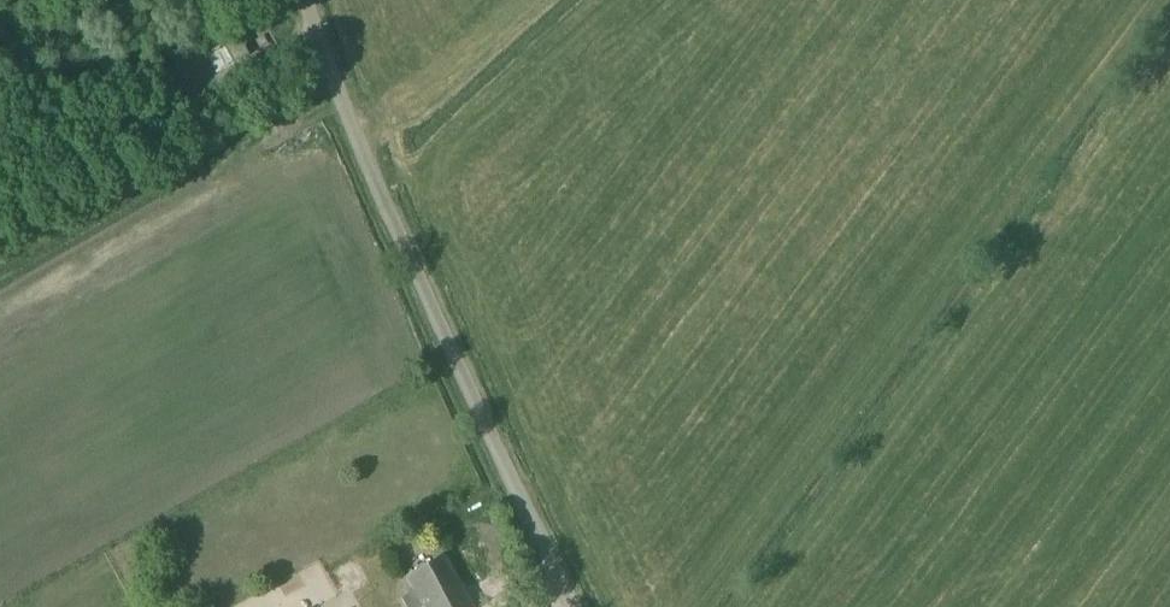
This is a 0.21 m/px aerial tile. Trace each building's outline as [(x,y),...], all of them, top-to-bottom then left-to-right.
[(232,63),(247,54),(237,35),(221,43),(232,63)] [(404,578),(413,593),(400,600),(404,606),(419,606),(420,606),(470,606),(443,557),(404,578)] [(153,606),(179,606),(174,596),(153,606)]
